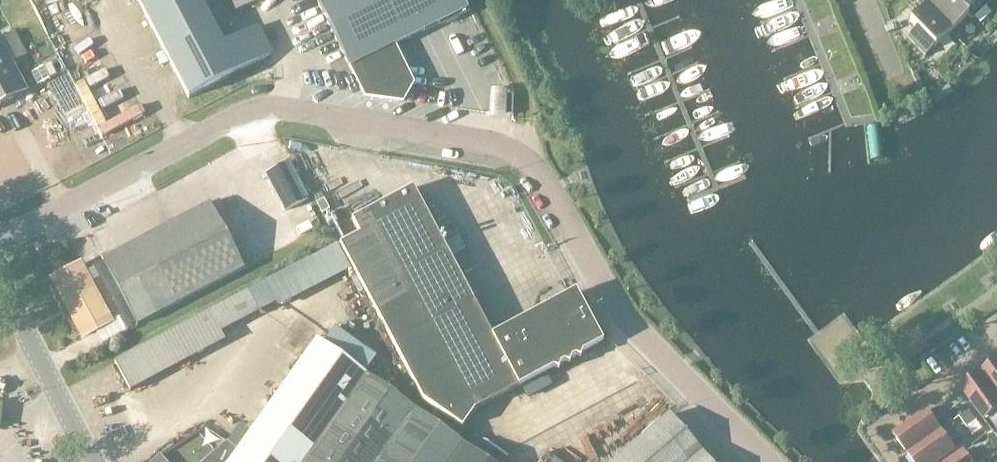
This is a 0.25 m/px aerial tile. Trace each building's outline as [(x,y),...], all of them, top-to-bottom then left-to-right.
[(188,99),(271,55),(257,28),(222,46),(198,0),(135,0),(188,99)] [(235,12),(262,0),(230,0),(235,12)] [(362,97),(401,102),(412,84),(393,47),(467,10),(462,0),(314,0),(362,97)] [(924,6),(949,33),(966,16),(950,0),(931,0),(924,6)] [(966,16),(967,16),(971,20),(986,6),(981,0),(950,0),(966,16)] [(949,33),(924,6),(908,22),(915,29),(906,38),(924,57),(933,48),(949,33)] [(25,92),(0,43),(0,105),(25,92)] [(26,66),(33,81),(52,71),(45,57),(26,66)] [(260,164),(276,209),(303,200),(286,154),(260,164)] [(443,246),(412,189),(351,222),(358,235),(338,246),(415,389),(421,401),(460,429),(474,411),(596,346),(582,319),(586,316),(576,297),(557,308),(556,305),(545,302),(543,312),(530,319),(492,339),(448,257),(463,249),(457,238),(443,246)] [(80,265),(51,280),(81,338),(118,318),(124,329),(135,323),(136,326),(243,270),(228,241),(237,236),(218,200),(102,261),(103,262),(92,268),(98,279),(89,284),(80,265)] [(258,314),(247,293),(113,363),(129,392),(224,342),(219,334),(258,314)] [(477,308),(483,322),(505,313),(499,299),(477,308)] [(238,451),(231,461),(378,461),(414,412),(363,376),(375,360),(340,335),(329,351),(316,342),(238,451)] [(979,374),(996,398),(996,361),(979,374)] [(996,414),(996,413),(996,398),(979,374),(960,388),(984,422),(988,419),(994,427),(994,428),(996,432),(996,416),(996,414)] [(893,435),(907,455),(941,431),(935,422),(943,416),(938,409),(930,415),(927,411),(893,435)] [(414,412),(378,461),(484,461),(414,412)] [(668,417),(615,461),(707,461),(668,417)] [(912,461),(939,461),(955,450),(952,445),(960,439),(955,432),(947,438),(941,431),(907,455),(912,461)] [(238,451),(226,443),(204,461),(231,461),(238,451)] [(980,457),(974,450),(966,456),(964,452),(949,461),(973,461),(980,457)]
